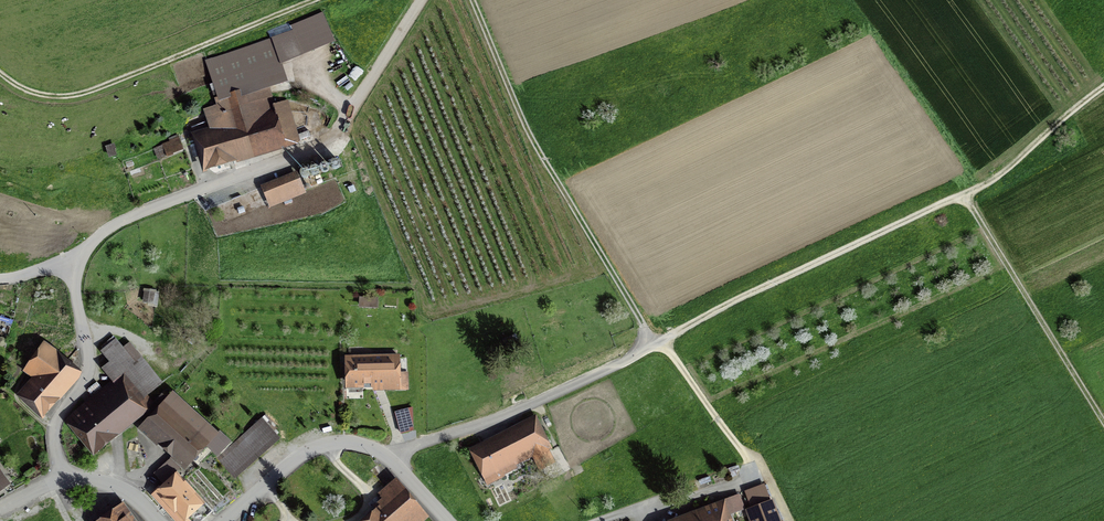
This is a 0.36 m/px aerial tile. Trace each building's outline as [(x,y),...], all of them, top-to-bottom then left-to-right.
[(207,62),(214,83),(280,62),(272,40),(207,62)] [(199,139),(207,164),(285,140),(286,145),(298,141),(286,101),(273,105),(268,85),(217,100),(219,106),(206,110),(214,134),(199,139)] [(182,148),(179,139),(168,143),(172,152),(182,148)] [(271,203),(302,191),(295,173),(264,186),(271,203)] [(362,298),(361,306),(375,307),(376,298),(362,298)] [(115,341),(103,350),(112,361),(123,351),(115,341)] [(40,380),(25,397),(42,413),(56,397),(54,396),(78,369),(62,356),(44,342),(25,369),(40,380)] [(385,383),(385,390),(398,390),(398,389),(406,388),(406,373),(398,373),(397,360),(373,361),(373,360),(347,360),(348,384),(385,383)] [(152,390),(148,384),(140,390),(125,372),(94,398),(102,407),(98,410),(96,406),(92,409),(88,405),(71,419),(93,445),(148,400),(145,396),(152,390)] [(218,453),(227,443),(192,411),(191,413),(171,394),(167,398),(162,394),(141,416),(146,421),(145,422),(188,461),(205,442),(218,453)] [(233,476),(275,438),(260,420),(217,458),(233,476)] [(537,421),(476,452),(489,477),(500,472),(498,469),(507,464),(504,459),(507,458),(510,462),(518,458),(522,464),(535,457),(541,469),(553,462),(547,450),(550,448),(537,421)] [(212,511),(177,473),(160,489),(167,497),(165,499),(184,520),(187,517),(190,520),(201,520),(212,511)] [(426,518),(394,481),(379,494),(388,504),(369,520),(422,520),(426,518)] [(748,511),(752,520),(779,520),(772,502),(748,511)] [(699,512),(702,520),(729,520),(722,503),(699,512)] [(120,509),(103,520),(129,520),(120,509)] [(699,512),(698,510),(680,517),(680,518),(674,520),(702,520),(699,512)]
